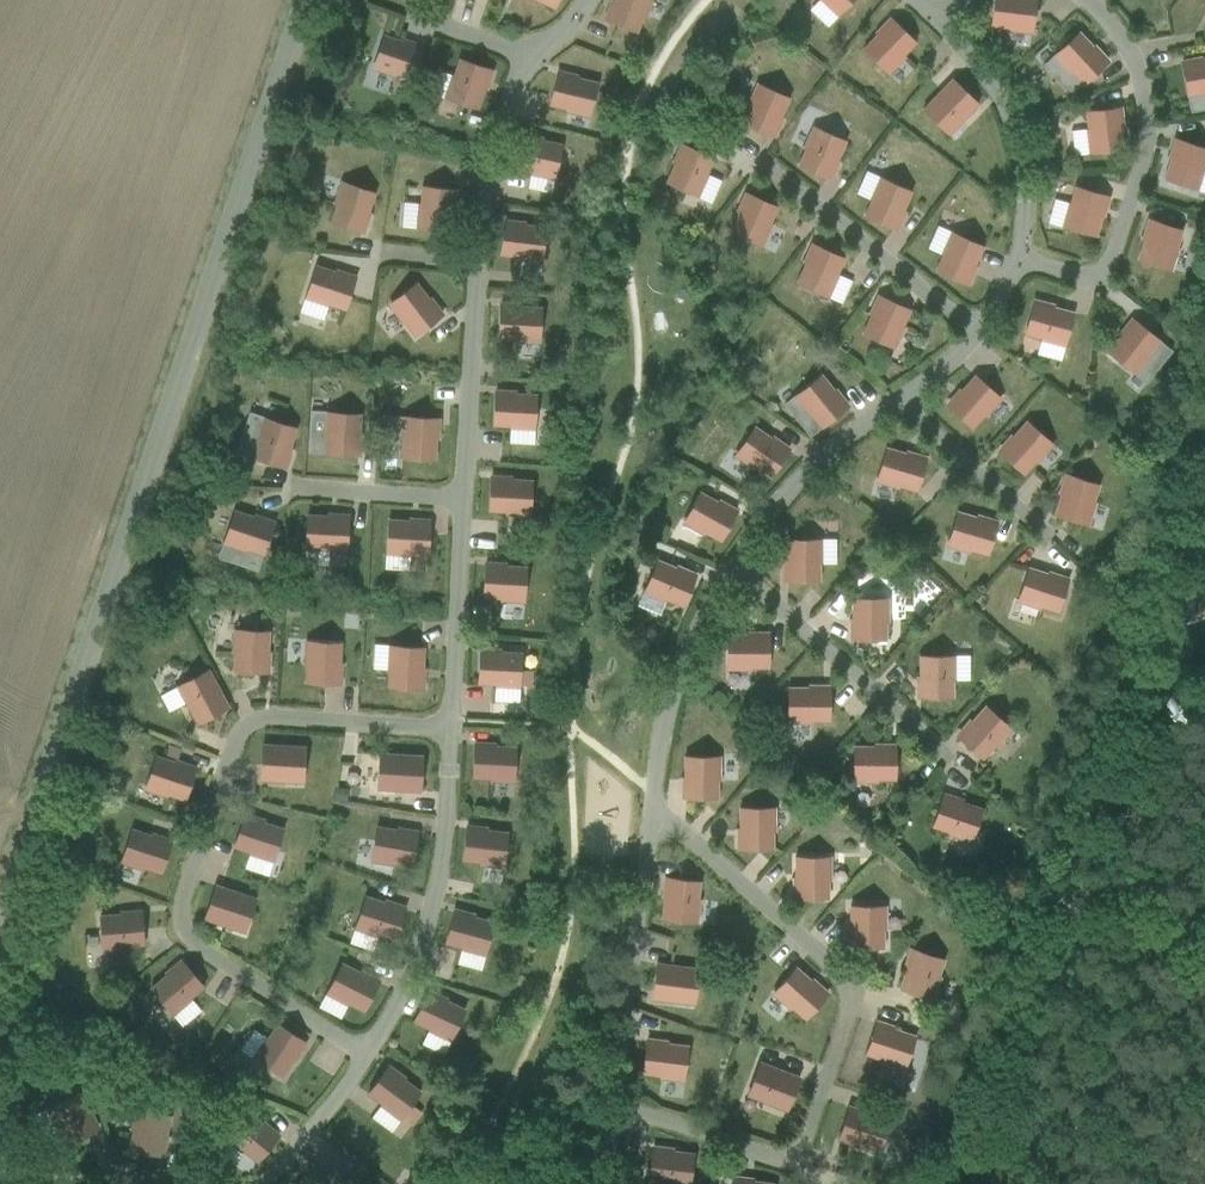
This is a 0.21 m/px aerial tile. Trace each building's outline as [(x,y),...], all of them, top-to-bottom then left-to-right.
[(554,9),(558,0),(534,0),(554,9)] [(650,0),(614,0),(606,20),(636,33),(650,0)] [(834,14),(835,12),(838,15),(853,0),(820,0),(834,14)] [(991,26),(1008,28),(1008,31),(1027,33),(1027,31),(1031,31),(1035,0),(994,0),(991,26)] [(903,56),(915,43),(891,20),(863,50),(887,73),(889,70),(891,71),(904,58),(903,56)] [(1079,33),(1054,55),(1057,58),(1056,60),(1069,74),(1070,72),(1083,85),(1107,63),(1079,33)] [(412,80),(423,49),(384,36),(373,67),(377,69),(376,71),(394,77),(395,75),(412,80)] [(446,99),(477,109),(490,70),(459,60),(453,77),(451,76),(445,94),(447,95),(446,99)] [(1204,95),(1204,60),(1181,64),(1187,97),(1204,93),(1204,95)] [(589,115),(597,83),(557,74),(549,106),(567,110),(566,112),(585,117),(585,114),(589,115)] [(1070,97),(1079,89),(1070,79),(1061,87),(1070,97)] [(952,80),(922,110),(940,127),(951,115),(955,119),(963,111),(968,115),(978,105),(952,80)] [(772,137),(789,99),(759,85),(757,89),(755,88),(747,106),(749,107),(742,123),(772,137)] [(1201,98),(1188,101),(1190,113),(1203,110),(1201,98)] [(1123,149),(1119,108),(1086,112),(1088,130),(1086,130),(1088,149),(1090,149),(1091,153),(1123,149)] [(828,179),(845,142),(815,128),(813,132),(811,131),(803,149),(805,150),(798,166),(828,179)] [(554,178),(562,145),(521,136),(514,169),(532,172),(531,175),(550,179),(550,177),(554,178)] [(1195,189),(1196,185),(1199,186),(1204,168),(1202,167),(1204,159),(1204,149),(1176,140),(1164,179),(1195,189)] [(713,159),(683,145),(666,183),(696,196),(698,192),(700,193),(708,176),(706,175),(713,159)] [(894,230),(911,192),(881,179),(879,183),(877,182),(869,199),(871,200),(864,217),(894,230)] [(336,205),(330,222),(361,233),(375,193),(343,183),(342,187),(340,186),(334,204),(336,205)] [(418,224),(418,228),(451,231),(455,190),(422,187),(420,205),(418,205),(416,224),(418,224)] [(1095,236),(1107,197),(1075,187),(1070,205),(1068,204),(1062,222),(1065,223),(1064,227),(1095,236)] [(777,208),(747,194),(730,232),(760,245),(762,241),(764,242),(772,225),(770,224),(777,208)] [(1056,198),(1049,221),(1060,225),(1068,201),(1056,198)] [(1182,231),(1150,221),(1137,260),(1169,270),(1170,266),(1172,267),(1179,248),(1176,248),(1182,231)] [(545,228),(504,223),(500,255),(518,258),(517,260),(536,262),(537,260),(541,261),(545,228)] [(982,247),(952,234),(951,237),(948,237),(941,254),(943,255),(935,271),(965,285),(982,247)] [(831,293),(838,276),(836,275),(844,259),(814,245),(797,283),(827,296),(828,293),(831,293)] [(328,305),(345,310),(355,279),(316,266),(306,297),(310,299),(309,301),(327,307),(328,305)] [(415,336),(441,316),(416,284),(390,304),(393,307),(391,308),(402,324),(404,322),(415,336)] [(893,348),(894,344),(897,345),(904,328),(902,327),(910,310),(880,297),(863,334),(893,348)] [(1073,313),(1033,302),(1024,334),(1042,339),(1041,341),(1059,346),(1060,344),(1064,345),(1073,313)] [(539,341),(541,308),(500,306),(498,339),(516,340),(516,342),(535,343),(535,341),(539,341)] [(1148,355),(1159,341),(1133,320),(1107,353),(1133,373),(1136,370),(1138,371),(1149,356),(1148,355)] [(1172,352),(1163,344),(1155,355),(1164,362),(1172,352)] [(821,428),(847,407),(821,375),(795,396),(798,399),(796,401),(808,416),(810,414),(821,428)] [(974,376),(947,407),(972,429),(984,415),(985,417),(998,403),(996,401),(999,398),(974,376)] [(536,395),(495,393),(493,426),(511,427),(511,429),(530,430),(530,428),(534,428),(536,395)] [(325,450),(325,454),(358,456),(360,415),(327,413),(326,431),(324,431),(323,450),(325,450)] [(399,417),(387,416),(387,430),(398,430),(399,417)] [(435,460),(437,419),(404,417),(403,435),(401,435),(400,454),(402,454),(402,458),(435,460)] [(258,441),(252,458),(283,468),(296,429),(265,418),(264,423),(261,422),(255,440),(258,441)] [(1024,475),(1051,444),(1026,422),(999,453),(1024,475)] [(755,468),(769,478),(788,451),(754,427),(736,454),(739,457),(738,459),(753,470),(755,468)] [(237,453),(248,457),(252,444),(241,440),(237,453)] [(309,453),(321,454),(322,440),(310,440),(309,453)] [(886,448),(876,480),(880,481),(880,483),(898,489),(899,486),(916,491),(925,460),(886,448)] [(1054,515),(1086,525),(1098,485),(1067,475),(1066,479),(1064,479),(1058,497),(1060,498),(1054,515)] [(532,481),(490,478),(489,511),(506,512),(506,515),(525,516),(525,513),(530,514),(532,481)] [(704,533),(720,541),(736,512),(700,493),(684,522),(687,524),(686,526),(703,535),(704,533)] [(273,524),(234,511),(224,542),(228,543),(227,546),(245,552),(246,549),(263,555),(273,524)] [(957,512),(947,544),(951,545),(951,547),(969,553),(970,550),(987,555),(996,524),(957,512)] [(346,550),(348,518),(307,515),(305,548),(309,548),(309,551),(328,552),(328,549),(346,550)] [(410,554),(427,555),(429,522),(388,520),(386,553),(391,553),(390,555),(410,557),(410,554)] [(786,581),(819,581),(819,563),(821,563),(821,544),(819,544),(819,540),(786,540),(786,581)] [(261,560),(249,556),(245,567),(258,571),(261,560)] [(666,600),(682,607),(695,577),(657,561),(644,591),(648,592),(647,595),(665,602),(666,600)] [(524,600),(526,567),(485,565),(483,598),(500,599),(500,601),(519,602),(519,600),(524,600)] [(1040,607),(1057,612),(1067,581),(1028,568),(1018,600),(1022,601),(1021,603),(1039,609),(1040,607)] [(1203,582),(1174,594),(1184,623),(1204,616),(1204,587),(1203,582)] [(852,599),(853,640),(886,640),(885,622),(888,622),(888,603),(885,603),(885,599),(852,599)] [(236,622),(236,630),(236,634),(233,634),(232,653),(235,653),(233,671),(266,673),(269,632),(254,631),(255,623),(236,622)] [(727,635),(727,668),(731,668),(731,670),(750,670),(750,668),(768,668),(768,635),(727,635)] [(305,683),(338,685),(341,643),(308,642),(305,683)] [(424,648),(391,646),(390,650),(388,650),(387,669),(389,669),(388,687),(421,689),(424,648)] [(521,653),(480,651),(478,684),(496,685),(495,687),(515,688),(515,686),(519,686),(521,653)] [(919,698),(952,698),(952,680),(955,680),(955,661),(952,661),(952,656),(919,656),(919,698)] [(228,707),(208,670),(177,687),(197,724),(228,707)] [(829,721),(829,688),(788,688),(787,721),(792,721),(792,723),(811,723),(811,721),(829,721)] [(958,737),(982,759),(994,746),(996,748),(1009,733),(1007,732),(1010,728),(985,707),(958,737)] [(262,744),(260,780),(275,781),(275,775),(286,775),(287,770),(303,771),(305,747),(262,744)] [(474,745),(472,778),(490,779),(490,781),(509,782),(509,780),(514,780),(515,747),(474,745)] [(877,780),(895,780),(895,747),(853,747),(853,780),(858,780),(858,782),(877,782),(877,780)] [(378,778),(377,790),(394,791),(394,784),(406,785),(406,791),(420,792),(422,756),(380,754),(378,778)] [(195,769),(156,756),(145,788),(150,789),(149,791),(167,797),(168,795),(185,801),(195,769)] [(684,798),(717,798),(717,780),(720,780),(720,761),(717,761),(717,757),(684,757),(684,798)] [(967,839),(971,840),(981,809),(942,796),(932,827),(949,833),(948,835),(966,841),(967,839)] [(740,850),(773,850),(773,832),(775,832),(775,813),(773,813),(772,808),(740,808),(740,850)] [(244,816),(233,847),(250,853),(250,855),(268,861),(269,859),(273,860),(283,829),(244,816)] [(412,866),(417,834),(376,827),(371,859),(375,860),(375,862),(394,866),(394,863),(412,866)] [(466,828),(462,861),(480,863),(480,865),(499,867),(499,865),(503,865),(507,833),(466,828)] [(161,874),(171,842),(132,829),(121,861),(126,862),(125,864),(143,870),(144,868),(161,874)] [(828,899),(828,857),(795,857),(795,899),(828,899)] [(667,878),(662,919),(694,923),(695,919),(697,919),(700,900),(697,900),(700,882),(667,878)] [(232,917),(248,922),(256,899),(215,885),(204,919),(218,924),(220,918),(231,921),(232,917)] [(394,940),(404,909),(365,897),(355,928),(359,929),(358,931),(377,937),(377,935),(394,940)] [(850,948),(883,948),(883,930),(885,930),(885,911),(883,911),(883,907),(850,907),(850,948)] [(493,923),(453,912),(445,944),(462,948),(461,951),(480,955),(480,953),(485,954),(493,923)] [(143,946),(141,913),(100,916),(102,949),(106,949),(107,951),(126,949),(125,947),(143,946)] [(899,989),(931,999),(932,995),(934,996),(940,977),(938,977),(943,960),(912,949),(899,989)] [(182,962),(151,988),(172,1014),(175,1011),(177,1013),(191,1000),(190,999),(204,987),(182,962)] [(699,969),(656,963),(652,999),(666,1001),(667,995),(678,996),(679,991),(695,993),(699,969)] [(346,1006),(348,1003),(363,1012),(379,982),(342,964),(327,993),(330,995),(329,997),(346,1006)] [(791,1008),(805,1020),(826,995),(796,968),(774,992),(777,995),(775,997),(790,1010),(791,1008)] [(464,1010),(427,992),(413,1022),(429,1030),(428,1032),(446,1040),(447,1038),(451,1039),(464,1010)] [(915,1036),(876,1023),(865,1055),(882,1060),(882,1062),(900,1068),(901,1066),(905,1067),(915,1036)] [(255,1059),(282,1077),(305,1042),(277,1024),(267,1039),(265,1038),(255,1054),(257,1055),(255,1059)] [(687,1046),(646,1041),(642,1074),(660,1076),(660,1078),(679,1081),(679,1078),(683,1079),(687,1046)] [(799,1078),(759,1062),(751,1085),(766,1091),(764,1096),(775,1100),(773,1106),(786,1111),(799,1078)] [(387,1067),(367,1094),(382,1105),(380,1107),(396,1118),(397,1116),(401,1118),(412,1126),(422,1113),(411,1104),(420,1092),(387,1067)] [(91,1108),(90,1107),(86,1109),(77,1093),(48,1108),(50,1112),(48,1113),(56,1129),(55,1130),(55,1131),(59,1129),(68,1145),(97,1129),(87,1110),(91,1108)] [(889,1120),(848,1106),(837,1140),(851,1145),(853,1139),(864,1142),(866,1137),(881,1143),(889,1120)] [(170,1137),(170,1135),(166,1134),(171,1116),(139,1108),(138,1112),(135,1111),(131,1128),(129,1128),(129,1129),(133,1131),(128,1148),(160,1156),(166,1135),(170,1137)] [(264,1120),(263,1119),(260,1122),(246,1110),(225,1136),(228,1139),(227,1141),(240,1152),(239,1153),(240,1154),(243,1151),(257,1162),(278,1137),(261,1123),(264,1120)] [(693,1154),(652,1149),(648,1181),(666,1183),(689,1183),(693,1154)] [(322,1158),(308,1174),(304,1171),(303,1172),(307,1175),(299,1183),(343,1183),(347,1181),(322,1158)]
